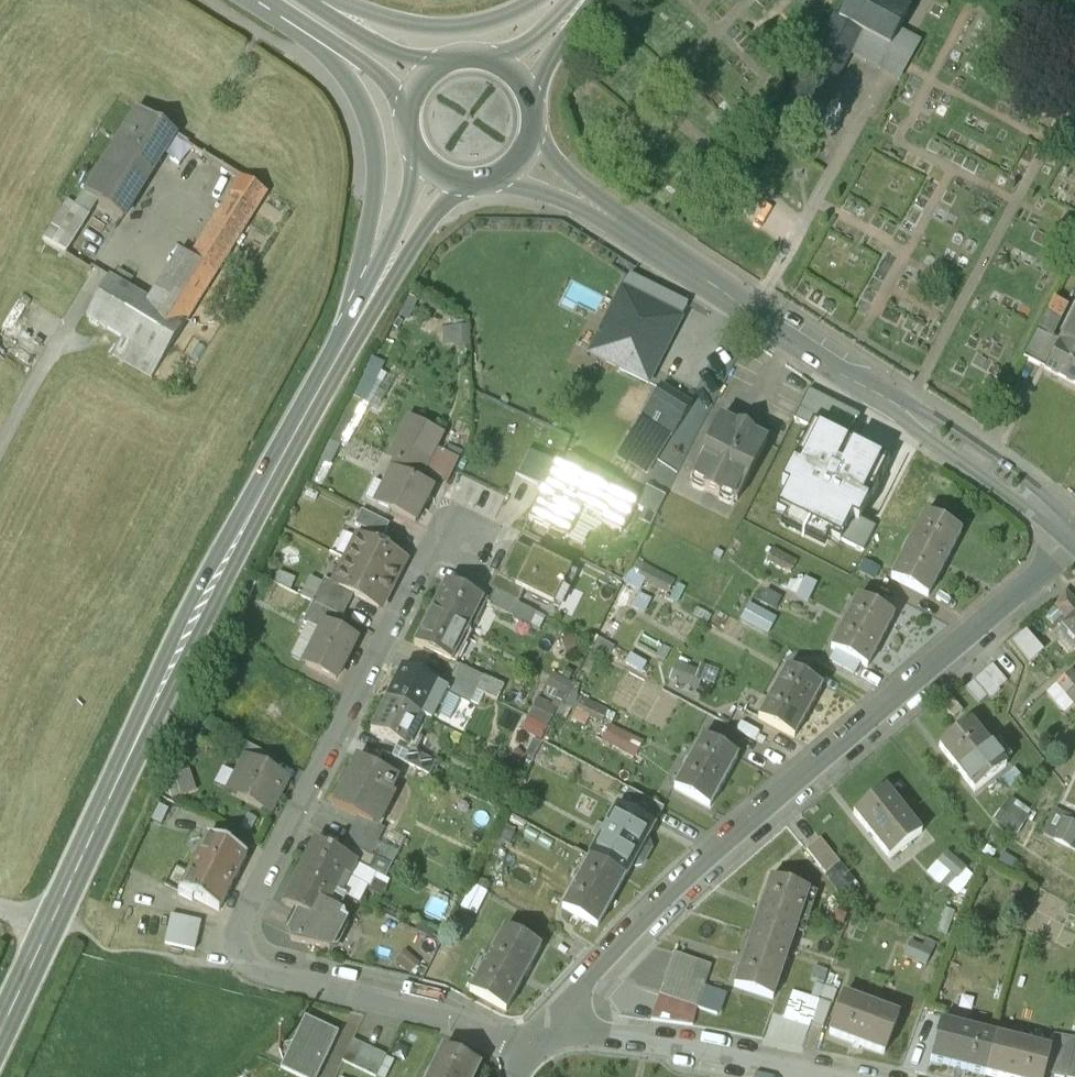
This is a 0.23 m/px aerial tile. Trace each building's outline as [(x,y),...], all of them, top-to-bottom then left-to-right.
[(880,0),(851,0),(841,19),(836,16),(783,115),(809,129),(847,57),(900,85),(922,45),(899,33),(909,16),(880,0)] [(174,135),(137,111),(114,148),(126,156),(151,172),(174,135)] [(151,172),(126,156),(97,203),(123,218),(151,172)] [(241,177),(189,260),(215,276),(267,194),(241,177)] [(89,216),(68,203),(44,243),(65,256),(89,216)] [(215,276),(189,260),(160,308),(186,324),(215,276)] [(687,305),(630,276),(629,278),(624,288),(590,355),(648,383),(667,346),(681,317),(687,305)] [(160,308),(109,278),(87,317),(131,344),(121,361),(152,379),(162,362),(186,324),(160,308)] [(1066,308),(1052,301),(1023,359),(1039,367),(1054,339),(1051,338),(1066,308)] [(1059,342),(1058,342),(1044,370),(1074,385),(1074,311),(1059,342)] [(588,352),(599,327),(588,322),(578,348),(588,352)] [(689,406),(661,387),(660,389),(641,418),(661,431),(670,436),(689,406)] [(810,427),(813,422),(822,427),(834,403),(809,390),(794,419),(810,427)] [(661,431),(641,418),(619,454),(647,471),(656,458),(646,453),(661,431)] [(735,428),(719,419),(690,474),(706,483),(704,488),(719,495),(721,491),(736,498),(765,443),(747,434),(749,429),(738,423),(735,428)] [(398,445),(428,459),(440,436),(410,421),(398,445)] [(848,440),(822,427),(813,422),(810,427),(782,483),(789,486),(777,510),(840,542),(841,540),(851,519),(858,522),(860,519),(889,461),(853,443),(849,451),(844,449),(848,440)] [(332,427),(305,482),(317,488),(344,433),(332,427)] [(391,458),(397,461),(398,460),(422,472),(428,459),(398,445),(391,458)] [(537,485),(549,463),(526,452),(515,474),(537,485)] [(422,472),(398,460),(397,461),(384,488),(395,494),(387,508),(415,522),(430,491),(416,483),(422,472)] [(635,505),(549,463),(537,485),(544,489),(529,521),(567,539),(581,510),(605,521),(603,524),(621,533),(635,505)] [(642,491),(635,505),(657,515),(664,502),(642,491)] [(356,526),(383,540),(389,527),(362,513),(356,526)] [(960,533),(925,514),(891,578),(926,597),(960,533)] [(851,519),(841,540),(864,552),(876,527),(860,519),(858,522),(851,519)] [(357,536),(345,561),(392,585),(395,586),(407,562),(357,536)] [(797,564),(761,544),(755,555),(791,575),(797,564)] [(499,576),(498,578),(524,590),(559,607),(576,575),(546,559),(545,561),(516,545),(499,576)] [(392,585),(345,561),(333,585),(353,595),(378,608),(384,596),(386,596),(392,585)] [(673,582),(636,564),(631,574),(668,593),(673,582)] [(498,578),(499,576),(495,574),(488,589),(496,593),(518,603),(524,590),(498,578)] [(805,578),(798,598),(809,602),(817,582),(805,578)] [(312,604),(342,619),(353,595),(333,585),(323,580),(312,604)] [(482,601),(446,583),(441,594),(442,594),(432,615),(467,632),(482,601)] [(1069,622),(1074,617),(1074,603),(1065,591),(1055,607),(1069,622)] [(520,605),(518,603),(496,593),(489,607),(513,619),(520,605)] [(892,617),(857,599),(831,649),(866,668),(892,617)] [(301,623),(320,632),(324,625),(340,633),(346,621),(342,619),(312,604),(301,623)] [(748,604),(741,623),(771,633),(778,614),(748,604)] [(467,632),(432,615),(422,636),(420,635),(415,646),(451,664),(467,632)] [(1059,631),(1074,649),(1074,617),(1069,622),(1059,631)] [(612,622),(603,639),(613,644),(621,627),(612,622)] [(340,633),(324,625),(320,632),(304,664),(335,679),(355,640),(340,633)] [(1012,645),(1030,666),(1044,654),(1026,633),(1012,645)] [(1006,656),(965,691),(980,708),(1020,672),(1006,656)] [(699,670),(675,664),(671,679),(696,685),(699,670)] [(459,665),(452,678),(476,690),(497,701),(505,686),(484,675),(483,676),(459,665)] [(445,690),(401,668),(386,700),(423,718),(431,722),(446,693),(447,691),(445,690)] [(821,688),(786,669),(758,718),(793,738),(821,688)] [(564,699),(574,679),(554,670),(544,690),(564,699)] [(1070,673),(1056,684),(1066,695),(1074,687),(1074,678),(1070,673)] [(469,704),(476,690),(452,678),(445,690),(447,691),(446,693),(469,704)] [(1066,695),(1074,706),(1074,687),(1066,695)] [(538,697),(530,716),(551,725),(559,706),(538,697)] [(423,718),(386,700),(371,732),(401,747),(415,753),(416,752),(422,738),(415,734),(423,718)] [(608,713),(584,700),(579,709),(604,721),(608,713)] [(611,723),(601,742),(636,760),(646,740),(611,723)] [(1005,767),(970,723),(938,748),(973,793),(1005,767)] [(736,759),(701,739),(673,789),(709,808),(736,759)] [(245,759),(269,772),(276,760),(240,742),(234,753),(245,759)] [(416,752),(415,753),(401,747),(395,758),(430,775),(437,763),(416,752)] [(359,757),(349,776),(346,774),(339,788),(342,789),(333,805),(359,818),(373,825),(374,823),(398,778),(359,757)] [(269,772),(245,759),(236,777),(240,780),(233,793),(229,791),(228,792),(269,813),(280,791),(285,781),(286,780),(269,772)] [(920,835),(885,790),(854,815),(889,860),(920,835)] [(664,810),(629,791),(621,806),(656,825),(664,810)] [(1069,817),(1055,809),(1042,834),(1068,847),(1074,833),(1074,806),(1069,817)] [(652,830),(616,810),(589,860),(625,879),(632,867),(634,869),(641,867),(650,851),(648,845),(645,843),(652,830)] [(406,839),(374,823),(373,825),(359,818),(346,842),(351,844),(394,865),(406,839)] [(246,856),(207,836),(178,894),(191,901),(193,898),(218,911),(246,856)] [(839,865),(819,841),(806,852),(825,876),(839,865)] [(345,857),(316,842),(300,873),(336,891),(344,875),(349,878),(357,862),(345,857)] [(351,844),(345,857),(357,862),(349,878),(370,888),(378,874),(387,878),(394,865),(351,844)] [(625,879),(589,860),(562,909),(598,929),(625,879)] [(336,891),(300,873),(285,904),(301,912),(288,936),(294,942),(331,951),(345,921),(344,913),(329,905),(336,891)] [(489,885),(478,881),(466,906),(477,911),(489,885)] [(808,894),(770,881),(752,934),(790,947),(808,894)] [(456,904),(437,894),(431,905),(451,915),(456,904)] [(200,922),(171,915),(165,945),(195,951),(200,922)] [(539,948),(502,929),(470,992),(506,1011),(539,948)] [(790,947),(752,934),(734,988),(772,1001),(790,947)] [(711,967),(674,955),(659,997),(696,1009),(711,967)] [(837,993),(823,988),(810,1025),(822,1030),(837,993)] [(897,1017),(844,997),(830,1034),(883,1054),(897,1017)] [(305,1019),(282,1070),(296,1076),(319,1076),(338,1035),(305,1019)] [(995,1037),(941,1022),(931,1061),(985,1076),(995,1037)] [(1074,1043),(1074,1040),(1053,1036),(1050,1051),(1044,1075),(1054,1076),(1067,1076),(1074,1043)] [(995,1037),(985,1076),(991,1076),(1043,1076),(1044,1075),(1050,1051),(995,1037)] [(342,1064),(371,1076),(378,1076),(387,1058),(352,1041),(342,1064)] [(1067,1076),(1074,1076),(1074,1043),(1067,1076)] [(479,1065),(443,1049),(430,1076),(474,1076),(479,1065)]
